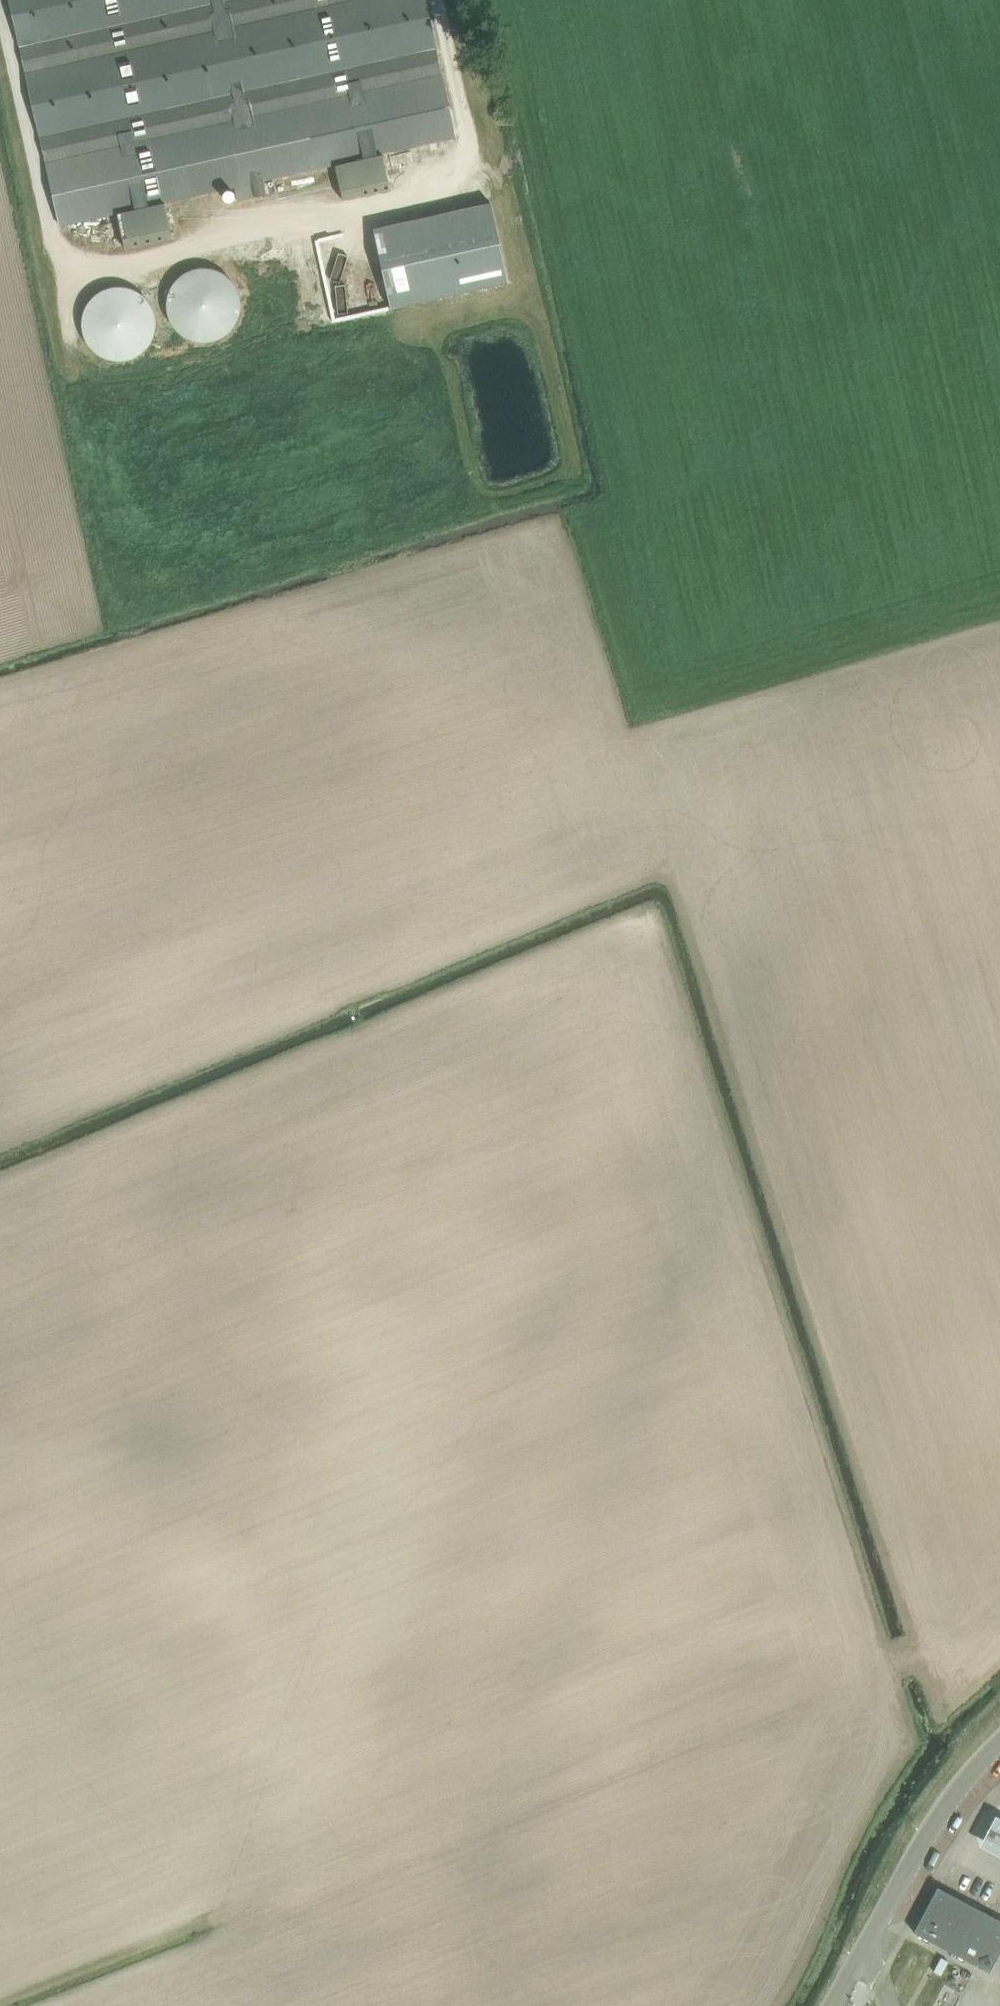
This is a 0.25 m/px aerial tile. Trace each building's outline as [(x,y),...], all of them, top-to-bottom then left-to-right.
[(18,32),(29,85),(37,122),(60,225),(118,212),(126,248),(173,238),(165,202),(235,186),(238,199),(266,193),(263,180),(336,164),(344,200),(391,189),(383,153),(456,137),(442,74),(436,47),(425,0),(10,0),(18,32)] [(491,203),(374,229),(378,245),(391,305),(508,279),(496,228),(491,203)] [(169,282),(192,344),(244,325),(221,263),(169,282)] [(93,288),(92,353),(146,355),(148,290),(93,288)] [(996,1813),(980,1843),(999,1853),(999,1816),(996,1813)] [(999,1952),(999,1919),(938,1886),(914,1931),(990,1971),(999,1952)]
